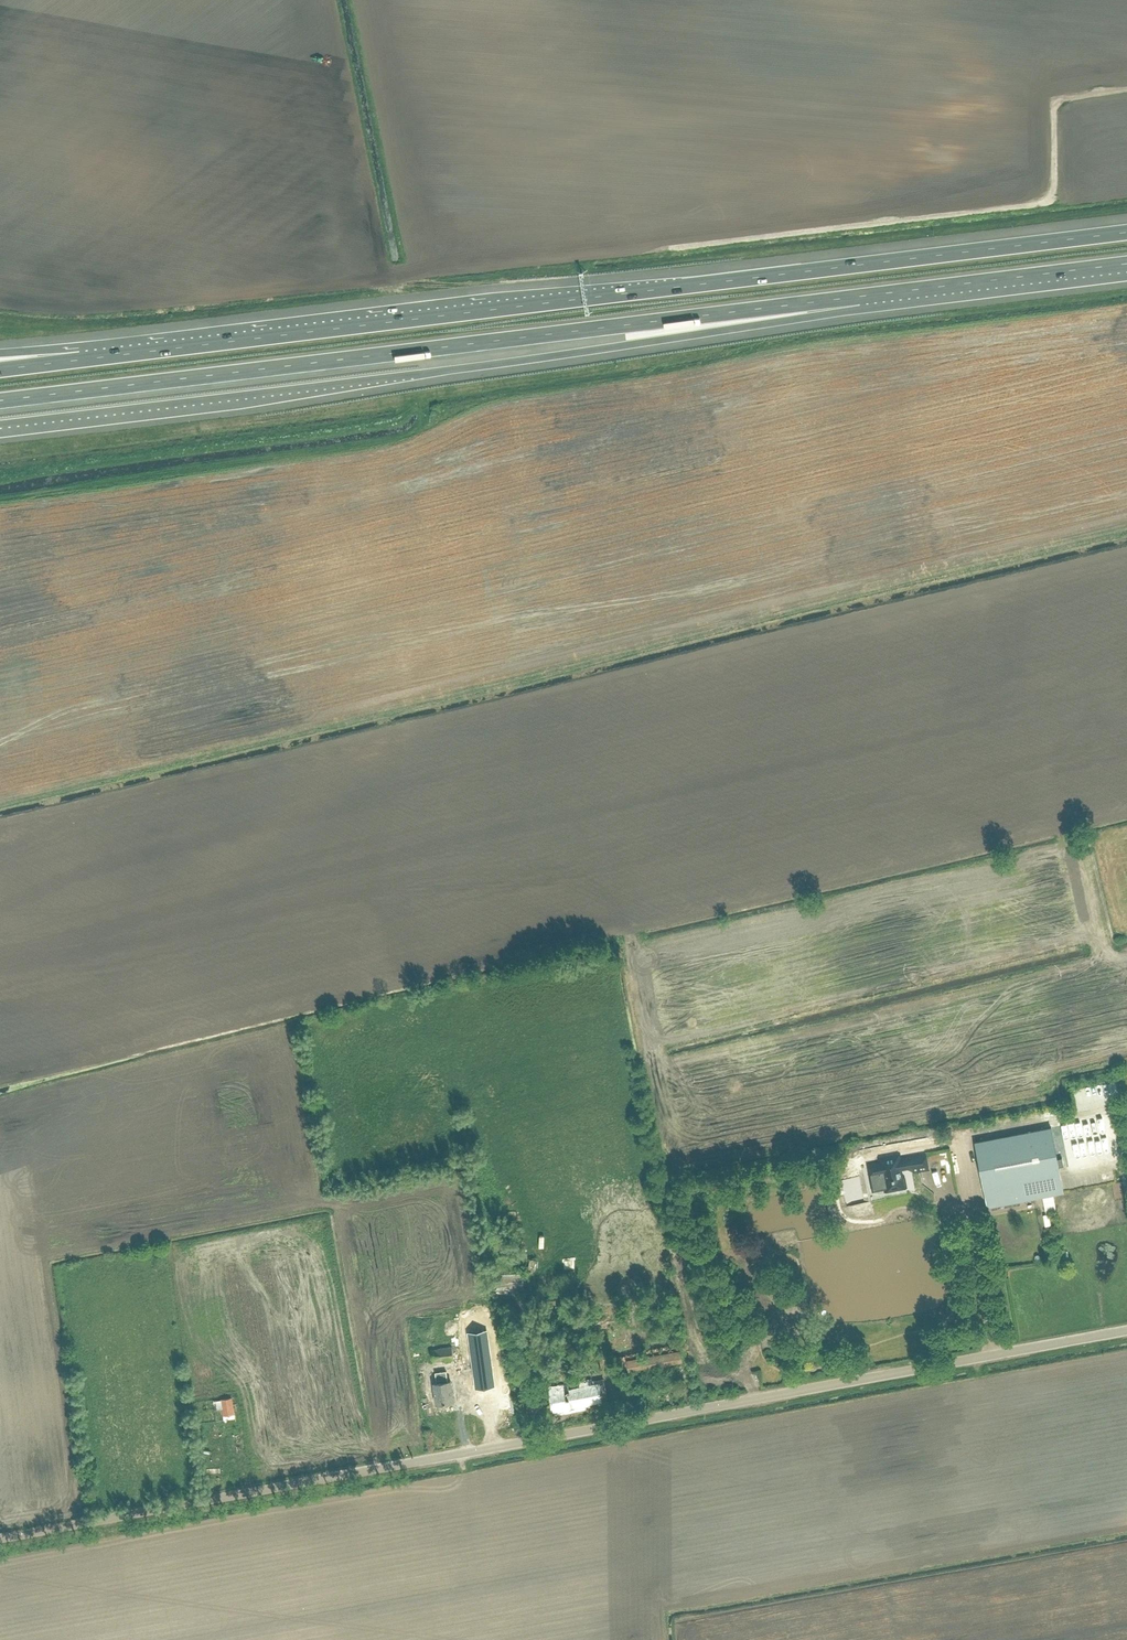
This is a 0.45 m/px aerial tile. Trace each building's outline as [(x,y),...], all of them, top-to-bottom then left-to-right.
[(1064,1192),(1051,1127),(975,1141),(988,1207),(1064,1192)] [(880,1162),(869,1164),(871,1177),(875,1176),(876,1174),(883,1172),(885,1178),(883,1180),(886,1191),(906,1187),(905,1178),(902,1176),(901,1169),(909,1167),(914,1171),(929,1168),(926,1153),(901,1158),(900,1155),(879,1159),(880,1162)] [(487,1330),(469,1333),(477,1387),(494,1385),(487,1330)] [(680,1350),(627,1360),(629,1371),(682,1362),(680,1350)] [(554,1370),(566,1368),(564,1356),(551,1359),(554,1370)] [(434,1382),(437,1403),(454,1401),(451,1380),(448,1381),(446,1370),(435,1372),(437,1382),(434,1382)] [(590,1378),(548,1386),(554,1414),(585,1408),(584,1404),(590,1403),(591,1408),(609,1404),(605,1382),(591,1384),(590,1378)] [(222,1415),(234,1413),(231,1397),(220,1399),(222,1415)]
